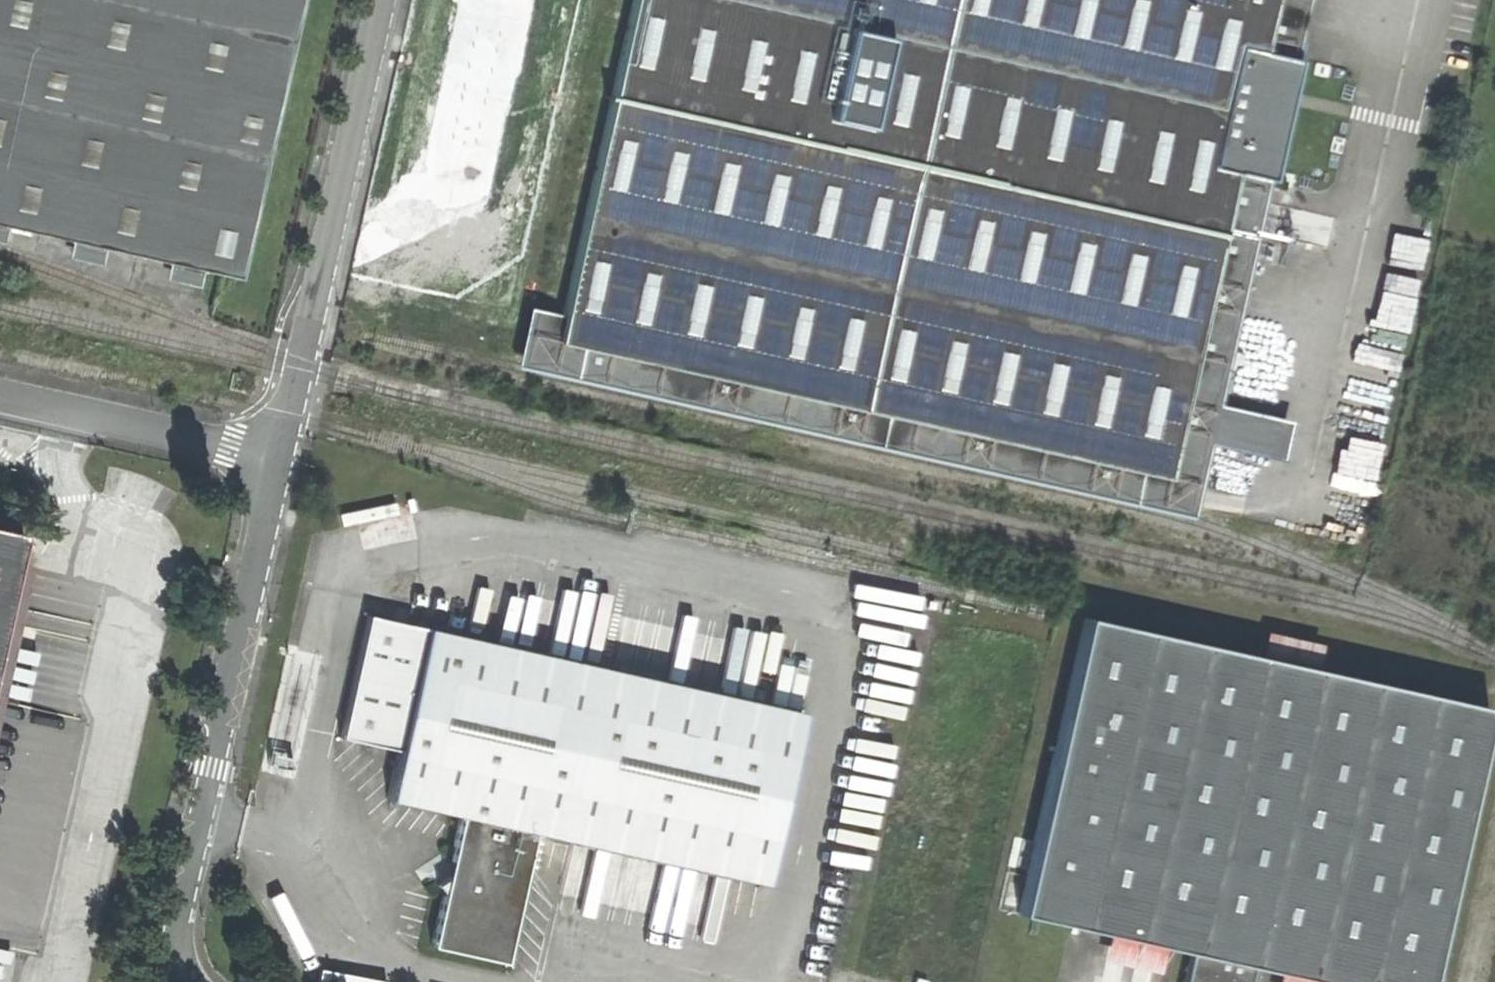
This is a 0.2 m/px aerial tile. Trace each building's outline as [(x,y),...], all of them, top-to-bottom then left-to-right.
[(235,279),(298,0),(0,0),(0,226),(235,279)] [(568,316),(533,308),(520,367),(1196,515),(1211,446),(1280,461),(1289,421),(1218,405),(1268,180),(1275,181),(1293,100),(1304,52),(1296,51),(1307,0),(637,0),(568,316)] [(36,568),(21,565),(28,530),(0,524),(0,730),(36,568)] [(536,829),(766,879),(804,709),(787,705),(490,640),(372,614),(359,669),(343,732),(402,746),(392,797),(461,812),(447,878),(433,943),(506,959),(536,829)] [(1341,981),(1451,981),(1494,790),(1494,707),(1337,672),(1340,663),(1286,650),(1284,661),(1082,614),(1015,909),(1213,954),(1208,981),(1272,981),(1275,968),(1341,981)]
